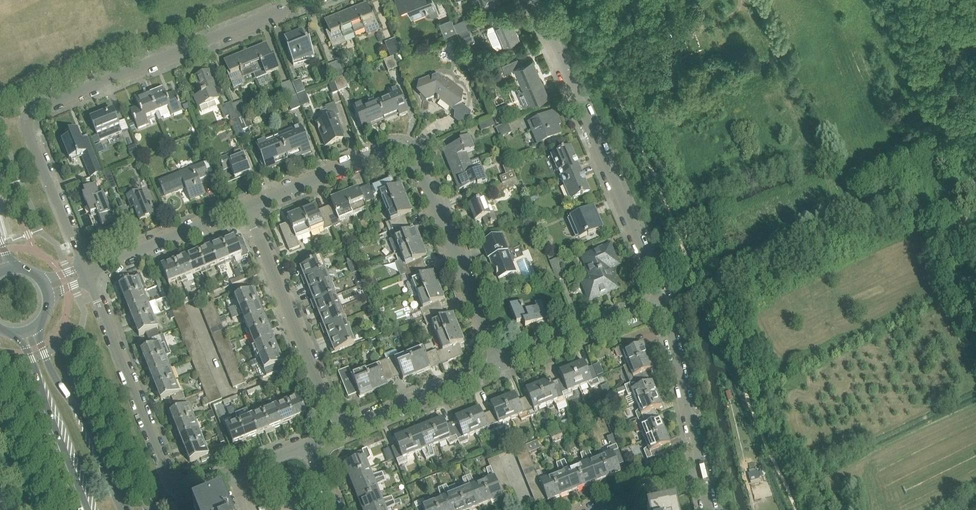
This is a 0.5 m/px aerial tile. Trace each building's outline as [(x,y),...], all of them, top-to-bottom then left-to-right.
[(429,10),(432,17),(439,14),(434,0),(397,0),(400,8),(408,5),(412,17),(429,10)] [(347,14),(355,34),(365,30),(367,36),(380,30),(375,17),(372,19),(367,5),(347,14)] [(355,34),(347,14),(326,22),(331,35),(328,36),(333,49),(346,44),(344,39),(355,34)] [(510,17),(493,25),(488,27),(488,32),(493,45),(498,49),(520,39),(510,17)] [(452,18),(445,21),(440,23),(445,36),(457,31),(454,23),(452,18)] [(454,23),(457,31),(469,26),(465,18),(454,23)] [(472,34),(470,28),(469,26),(457,31),(460,39),(472,34)] [(307,44),(303,31),(284,38),(288,47),(290,47),(291,51),(288,52),(288,51),(293,65),(309,60),(314,58),(310,43),(307,44)] [(475,40),(472,34),(460,39),(463,45),(475,40)] [(395,39),(389,42),(386,43),(392,58),(394,57),(401,54),(395,39)] [(246,54),(257,80),(279,71),(274,58),(272,59),(266,46),(246,54)] [(234,89),(257,80),(246,54),(226,62),(231,75),(229,76),(234,89)] [(394,57),(392,58),(384,61),(389,71),(398,68),(394,57)] [(521,66),(518,60),(517,58),(502,65),(505,73),(514,69),(526,97),(523,98),(525,103),(528,102),(530,105),(548,97),(533,61),(521,66)] [(335,81),(344,77),(345,77),(339,62),(329,66),(335,81)] [(195,78),(200,89),(202,94),(201,95),(202,95),(194,98),(198,108),(200,107),(202,112),(217,107),(215,101),(221,99),(210,72),(195,78)] [(426,101),(435,97),(450,110),(452,108),(459,125),(470,121),(470,113),(461,106),(463,92),(447,80),(444,81),(438,75),(418,83),(418,89),(421,92),(420,97),(426,101)] [(339,92),(340,91),(349,88),(344,77),(335,81),(339,92)] [(292,84),(296,92),(297,96),(305,93),(300,80),(292,84)] [(339,92),(335,81),(328,83),(332,95),(339,92)] [(166,95),(163,87),(154,91),(149,93),(160,121),(162,120),(159,113),(169,109),(172,116),(183,112),(177,97),(175,92),(166,95)] [(392,98),(378,104),(386,123),(408,114),(406,107),(408,106),(406,102),(404,103),(398,88),(390,91),(392,98)] [(160,121),(149,93),(135,98),(138,106),(130,110),(132,115),(138,130),(149,125),(146,118),(156,114),(159,121),(160,121)] [(292,111),(301,108),(302,107),(298,96),(287,100),(292,111)] [(238,120),(232,105),(231,103),(226,105),(230,116),(232,122),(238,120)] [(386,123),(378,104),(364,109),(362,103),(353,106),(359,121),(357,122),(359,126),(361,125),(364,132),(386,123)] [(343,140),(341,135),(334,117),(339,115),(334,104),(326,108),(330,118),(317,124),(318,128),(318,129),(318,131),(319,130),(326,147),(343,140)] [(224,118),(230,116),(226,105),(220,108),(224,118)] [(122,133),(118,123),(113,111),(101,115),(98,117),(91,120),(100,142),(122,133)] [(555,112),(528,123),(532,132),(534,131),(540,144),(561,135),(558,127),(560,125),(555,112)] [(238,120),(242,131),(252,127),(248,116),(238,120)] [(479,124),(482,130),(483,133),(496,128),(492,119),(479,124)] [(242,131),(238,120),(232,122),(239,139),(245,137),(242,131)] [(512,132),(509,125),(508,123),(497,128),(500,137),(512,132)] [(300,127),(299,125),(295,127),(296,129),(292,131),(279,136),(279,137),(289,161),(289,162),(302,156),(312,153),(308,144),(307,142),(309,141),(308,138),(307,135),(304,136),(301,127),(300,127)] [(82,141),(78,130),(69,134),(70,137),(62,141),(70,160),(78,156),(78,157),(81,155),(90,178),(91,177),(102,173),(88,139),(82,141)] [(276,167),(289,162),(289,161),(279,137),(279,136),(266,141),(257,145),(262,158),(259,158),(260,161),(262,165),(264,164),(265,166),(267,171),(276,167)] [(443,151),(446,159),(448,159),(451,166),(449,167),(450,171),(470,163),(466,153),(474,150),(469,137),(460,142),(461,144),(443,151)] [(136,146),(129,148),(134,160),(141,158),(136,146)] [(560,178),(580,170),(570,148),(551,157),(560,178)] [(231,168),(235,179),(250,173),(242,151),(240,151),(235,153),(234,155),(235,157),(229,159),(228,157),(220,160),(224,171),(231,168)] [(458,191),(472,185),(476,184),(477,186),(486,182),(482,170),(474,173),(470,163),(450,171),(452,176),(454,175),(457,182),(455,183),(458,191)] [(190,201),(200,197),(204,195),(198,180),(208,176),(203,164),(159,181),(165,196),(186,188),(190,201)] [(580,170),(560,178),(570,201),(589,193),(580,170)] [(109,171),(104,173),(110,190),(116,188),(109,171)] [(500,178),(503,184),(517,178),(514,172),(500,178)] [(370,186),(374,197),(380,195),(385,208),(406,200),(401,186),(396,188),(391,177),(370,186)] [(503,184),(500,185),(502,191),(519,184),(517,178),(503,184)] [(91,216),(97,213),(102,227),(101,227),(101,228),(115,222),(103,193),(99,194),(96,185),(84,190),(86,195),(83,196),(91,216)] [(344,195),(353,216),(367,211),(364,204),(375,199),(374,197),(370,186),(359,190),(358,190),(344,195)] [(141,198),(139,192),(134,194),(127,197),(129,203),(132,209),(134,209),(139,222),(155,216),(147,196),(141,198)] [(538,200),(534,193),(528,196),(531,203),(538,200)] [(325,209),(332,227),(340,224),(339,222),(353,216),(344,195),(331,201),(333,206),(325,209)] [(406,200),(385,208),(391,222),(386,224),(388,229),(389,231),(407,224),(404,216),(412,214),(406,200)] [(469,207),(471,212),(475,222),(483,219),(486,226),(490,224),(491,225),(493,224),(492,223),(497,221),(494,213),(490,215),(484,201),(469,207)] [(302,213),(310,234),(324,228),(325,231),(332,227),(325,209),(317,212),(315,207),(302,213)] [(602,230),(594,211),(594,210),(579,216),(579,215),(568,220),(572,229),(574,228),(579,239),(587,235),(588,236),(602,230)] [(310,234),(302,213),(288,218),(290,223),(280,227),(290,252),(300,247),(296,239),(310,234)] [(407,224),(389,231),(389,232),(392,240),(395,239),(400,252),(421,243),(416,230),(411,232),(407,224)] [(222,241),(231,263),(236,261),(235,259),(242,256),(243,258),(249,256),(244,246),(239,248),(235,237),(227,241),(226,239),(222,241)] [(482,244),(486,254),(488,259),(490,258),(498,279),(516,272),(507,252),(508,251),(502,237),(482,244)] [(231,263),(222,241),(217,243),(217,244),(211,247),(218,266),(225,263),(226,265),(231,263)] [(421,243),(400,252),(395,254),(399,262),(395,264),(401,277),(406,274),(425,267),(422,260),(427,258),(421,243)] [(610,269),(620,265),(611,245),(582,257),(591,277),(610,269)] [(197,251),(200,257),(206,273),(211,270),(211,269),(218,266),(211,247),(202,251),(202,249),(197,251)] [(186,257),(193,275),(201,272),(202,274),(206,273),(200,257),(197,251),(194,252),(194,254),(186,257)] [(173,261),(182,283),(187,280),(186,278),(193,275),(186,257),(179,260),(178,259),(173,261)] [(565,264),(562,257),(550,262),(553,269),(560,266),(565,264)] [(306,280),(325,273),(320,260),(301,268),(306,280)] [(182,283),(173,261),(169,262),(170,264),(161,267),(169,285),(177,282),(178,284),(182,283)] [(565,278),(560,266),(553,269),(558,281),(565,278)] [(425,267),(406,274),(409,283),(407,284),(407,285),(409,292),(408,295),(410,298),(417,295),(438,286),(433,273),(428,275),(425,267)] [(591,277),(581,281),(590,301),(619,289),(610,269),(591,277)] [(311,292),(330,285),(325,273),(306,280),(311,292)] [(123,300),(144,292),(139,280),(137,280),(135,277),(128,280),(130,283),(120,287),(123,295),(121,296),(123,300)] [(378,286),(375,277),(365,281),(369,290),(378,286)] [(315,304),(335,297),(330,285),(311,292),(315,304)] [(438,286),(417,295),(423,309),(420,310),(423,318),(442,310),(439,303),(444,301),(438,286)] [(231,314),(260,302),(258,298),(257,299),(254,291),(249,293),(247,287),(233,293),(238,306),(229,309),(231,314)] [(148,304),(144,292),(123,300),(125,305),(126,305),(129,311),(148,304)] [(189,298),(191,302),(202,297),(201,294),(189,298)] [(320,317),(340,309),(335,297),(315,304),(320,317)] [(383,307),(380,300),(374,302),(377,309),(383,307)] [(525,328),(548,319),(541,301),(535,304),(537,307),(527,311),(523,302),(510,307),(516,325),(523,322),(525,328)] [(203,313),(215,308),(213,302),(200,307),(203,313)] [(260,302),(231,314),(233,320),(242,316),(245,322),(264,315),(261,308),(262,307),(260,302)] [(132,324),(153,316),(148,304),(129,311),(132,320),(131,320),(132,324)] [(172,312),(174,317),(187,313),(185,307),(172,312)] [(215,308),(203,313),(205,319),(218,315),(215,308)] [(325,329),(345,321),(340,309),(320,317),(325,329)] [(437,337),(458,329),(453,315),(446,318),(442,310),(423,318),(427,326),(432,324),(437,337)] [(174,317),(174,318),(177,323),(189,319),(187,313),(174,317)] [(218,315),(205,319),(208,325),(220,320),(218,315)] [(264,315),(245,322),(248,330),(246,331),(248,336),(270,327),(268,322),(267,323),(264,315)] [(153,316),(132,324),(134,329),(135,329),(138,337),(149,333),(151,340),(160,337),(157,330),(158,329),(153,316)] [(177,323),(179,329),(191,325),(189,319),(177,323)] [(222,326),(220,320),(208,325),(210,331),(222,326)] [(330,341),(350,333),(345,321),(325,329),(330,341)] [(179,329),(182,335),(194,331),(191,325),(179,329)] [(222,326),(210,331),(212,337),(225,332),(222,326)] [(270,327),(248,336),(250,341),(252,340),(255,346),(273,339),(270,332),(272,331),(270,327)] [(458,329),(437,337),(443,351),(437,354),(441,365),(463,356),(459,345),(464,343),(458,329)] [(194,331),(182,335),(184,341),(196,336),(194,331)] [(227,337),(225,332),(212,337),(215,342),(227,337)] [(350,333),(330,341),(335,353),(354,345),(350,333)] [(196,336),(184,341),(186,346),(198,342),(196,336)] [(160,337),(151,340),(154,347),(144,351),(147,359),(145,360),(147,364),(165,358),(160,345),(163,344),(160,337)] [(229,343),(227,337),(215,342),(217,348),(229,343)] [(273,339),(255,346),(258,354),(256,355),(257,360),(280,351),(278,346),(277,347),(273,339)] [(198,342),(186,346),(188,352),(201,347),(198,342)] [(219,354),(231,349),(229,343),(217,348),(219,354)] [(628,366),(648,358),(643,345),(634,349),(632,343),(616,350),(619,357),(624,356),(628,366)] [(188,352),(191,358),(203,354),(201,347),(188,352)] [(441,365),(437,354),(436,351),(425,355),(423,348),(409,354),(417,375),(431,370),(431,369),(441,365)] [(231,349),(219,354),(222,359),(234,355),(231,349)] [(280,351),(257,360),(250,363),(252,368),(261,364),(267,377),(280,372),(278,366),(283,364),(280,356),(282,356),(280,351)] [(417,375),(409,354),(399,358),(397,352),(395,351),(384,355),(386,360),(394,379),(402,376),(403,381),(417,375)] [(191,358),(193,364),(205,359),(203,354),(191,358)] [(234,355),(222,359),(224,365),(236,360),(234,355)] [(170,370),(165,358),(147,364),(149,369),(150,369),(153,376),(170,370)] [(648,358),(628,366),(631,373),(627,376),(630,385),(631,385),(640,381),(640,382),(646,379),(644,374),(653,370),(648,358)] [(193,364),(195,369),(207,364),(205,359),(193,364)] [(236,360),(224,365),(226,371),(238,366),(236,360)] [(394,379),(386,360),(378,364),(379,366),(366,371),(374,392),(388,387),(386,382),(394,379)] [(572,367),(580,387),(588,384),(591,388),(600,385),(593,370),(588,372),(584,363),(572,367)] [(195,369),(198,376),(210,371),(207,364),(195,369)] [(599,364),(593,366),(597,377),(603,374),(599,364)] [(238,366),(226,371),(229,377),(241,372),(238,366)] [(559,384),(565,399),(573,396),(572,390),(580,387),(572,367),(559,372),(563,382),(559,384)] [(374,392),(366,371),(352,377),(349,369),(338,373),(348,397),(358,393),(360,398),(374,392)] [(175,382),(170,370),(153,376),(156,384),(155,384),(156,389),(175,382)] [(198,376),(200,381),(200,382),(212,377),(210,371),(198,376)] [(241,372),(229,377),(231,383),(243,378),(241,372)] [(212,377),(200,382),(203,388),(215,383),(212,377)] [(243,378),(231,383),(233,389),(246,384),(243,378)] [(539,385),(547,405),(554,402),(557,406),(560,411),(568,408),(565,399),(559,384),(558,384),(559,388),(554,390),(550,380),(539,385)] [(637,403),(657,395),(652,383),(642,387),(640,382),(640,381),(631,385),(630,385),(625,387),(617,391),(618,394),(626,391),(628,395),(633,395),(637,403)] [(175,382),(156,389),(158,393),(159,393),(163,401),(173,397),(176,404),(185,400),(182,392),(180,394),(175,382)] [(215,383),(203,388),(205,394),(217,389),(215,383)] [(525,402),(531,417),(540,413),(539,408),(547,405),(539,385),(526,390),(529,400),(525,402)] [(217,389),(205,394),(207,399),(219,394),(217,389)] [(613,404),(613,392),(604,396),(605,404),(613,404)] [(222,400),(219,394),(207,399),(210,405),(222,400)] [(531,417),(525,402),(519,404),(515,395),(504,399),(511,419),(519,416),(522,420),(531,417)] [(657,395),(637,403),(640,410),(636,413),(638,418),(632,421),(633,425),(654,416),(652,411),(662,407),(657,395)] [(286,400),(295,422),(299,420),(299,419),(307,416),(299,397),(291,400),(290,398),(286,400)] [(490,416),(496,431),(505,428),(504,422),(511,419),(504,399),(490,404),(494,414),(490,416)] [(185,400),(176,404),(178,411),(172,414),(175,422),(173,422),(175,427),(194,420),(189,407),(188,407),(185,400)] [(295,422),(286,400),(281,402),(282,404),(275,407),(282,426),(290,423),(290,424),(295,422)] [(262,410),(271,432),(275,430),(274,429),(282,426),(275,407),(267,410),(266,408),(262,410)] [(468,413),(476,433),(478,439),(496,431),(490,416),(483,418),(480,409),(468,413)] [(271,432),(262,410),(257,412),(258,414),(250,417),(258,435),(265,432),(266,434),(271,432)] [(454,430),(458,442),(459,441),(460,445),(469,442),(468,436),(476,433),(468,413),(455,419),(459,428),(454,430)] [(645,441),(665,432),(660,420),(651,424),(649,419),(654,417),(654,416),(633,425),(637,433),(642,433),(645,441)] [(258,435),(250,417),(243,420),(242,417),(238,419),(247,441),(251,440),(250,438),(258,435)] [(247,441),(238,419),(233,421),(234,424),(226,427),(233,445),(241,442),(242,443),(247,441)] [(432,424),(439,443),(447,440),(450,445),(458,442),(454,430),(452,427),(447,429),(443,419),(432,424)] [(194,420),(175,427),(177,431),(178,431),(181,439),(199,432),(194,420)] [(570,426),(567,420),(559,424),(561,429),(570,426)] [(432,446),(439,443),(432,424),(419,429),(431,458),(435,456),(432,446)] [(427,459),(431,458),(419,429),(408,433),(415,453),(423,450),(427,459)] [(199,432),(181,439),(184,446),(183,447),(184,451),(204,444),(199,432)] [(665,432),(645,441),(648,447),(643,451),(647,461),(663,454),(661,449),(670,445),(665,432)] [(415,453),(408,433),(394,439),(398,448),(392,451),(399,466),(408,462),(408,456),(415,453)] [(600,457),(608,478),(621,473),(617,464),(623,462),(611,434),(606,436),(610,448),(608,449),(608,454),(600,457)] [(204,444),(184,451),(186,456),(187,455),(190,463),(201,459),(202,463),(209,460),(208,456),(209,456),(204,444)] [(528,453),(526,446),(515,451),(517,457),(528,453)] [(349,464),(344,465),(349,478),(370,469),(367,462),(371,459),(367,450),(352,456),(354,461),(349,464)] [(588,452),(584,453),(596,483),(608,478),(600,457),(593,460),(588,452)] [(530,457),(528,453),(517,457),(519,462),(530,457)] [(583,464),(576,467),(584,487),(596,483),(584,453),(580,455),(583,464)] [(463,454),(458,457),(460,463),(466,461),(463,454)] [(501,463),(499,457),(488,462),(490,467),(501,463)] [(532,462),(530,457),(519,462),(521,467),(532,462)] [(564,461),(560,463),(572,492),(584,487),(576,467),(569,470),(564,461)] [(521,467),(523,472),(534,468),(533,466),(532,462),(521,467)] [(503,468),(501,463),(490,467),(491,469),(492,473),(503,468)] [(559,474),(551,477),(560,497),(572,492),(560,463),(556,465),(559,474)] [(505,474),(503,468),(492,473),(495,478),(505,474)] [(536,473),(534,468),(523,472),(525,477),(536,473)] [(370,469),(349,478),(354,490),(384,478),(388,476),(387,472),(383,474),(373,477),(370,469)] [(490,480),(482,483),(490,503),(503,498),(501,494),(499,489),(497,483),(495,478),(492,473),(491,469),(487,470),(490,480)] [(750,483),(760,480),(758,474),(757,472),(756,469),(751,470),(749,471),(750,474),(748,474),(750,483)] [(544,492),(546,498),(548,502),(560,497),(551,477),(545,480),(540,471),(536,473),(538,478),(540,482),(542,487),(544,492)] [(525,477),(527,482),(538,478),(536,473),(525,477)] [(507,479),(505,474),(495,478),(497,483),(507,479)] [(471,477),(466,478),(470,488),(478,508),(490,503),(482,483),(475,485),(471,477)] [(384,478),(354,490),(359,502),(380,494),(377,487),(386,482),(385,481),(384,478)] [(458,492),(465,509),(473,509),(478,508),(470,488),(466,478),(463,480),(466,489),(458,492)] [(527,482),(529,487),(540,482),(538,478),(527,482)] [(284,494),(289,492),(299,488),(295,479),(280,485),(284,494)] [(510,484),(507,479),(497,483),(499,489),(510,484)] [(529,487),(531,492),(542,487),(540,482),(529,487)] [(512,490),(510,484),(499,489),(501,494),(512,490)] [(442,488),(451,509),(465,509),(458,492),(451,495),(447,487),(442,488)] [(531,492),(533,497),(544,492),(542,487),(531,492)] [(434,502),(437,509),(451,509),(442,488),(439,490),(442,499),(434,502)] [(544,492),(533,497),(536,502),(546,498),(544,492)] [(359,502),(362,509),(374,509),(394,502),(392,498),(383,501),(380,494),(359,502)] [(415,505),(415,507),(417,509),(437,509),(434,502),(426,505),(424,502),(415,505)]
